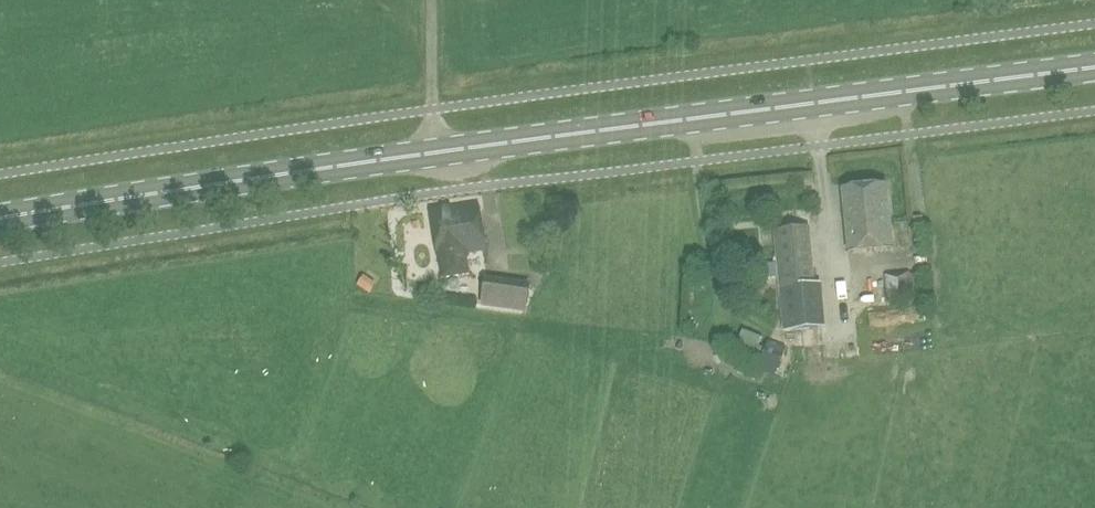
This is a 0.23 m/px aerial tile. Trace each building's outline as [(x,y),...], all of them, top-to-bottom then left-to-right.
[(843,187),(848,251),(892,247),(887,183),(843,187)] [(469,274),(465,252),(486,249),(479,203),(451,207),(451,206),(430,209),(437,257),(439,257),(442,278),(469,274)] [(914,218),(915,227),(923,226),(922,217),(914,218)] [(814,284),(809,227),(776,230),(781,287),(814,284)] [(764,271),(765,281),(777,281),(776,270),(764,271)] [(369,293),(374,286),(362,278),(357,286),(369,293)] [(483,305),(525,312),(529,285),(487,279),(483,305)] [(814,284),(781,287),(784,332),(825,328),(822,283),(814,284)] [(786,347),(769,340),(762,357),(780,364),(786,347)]
